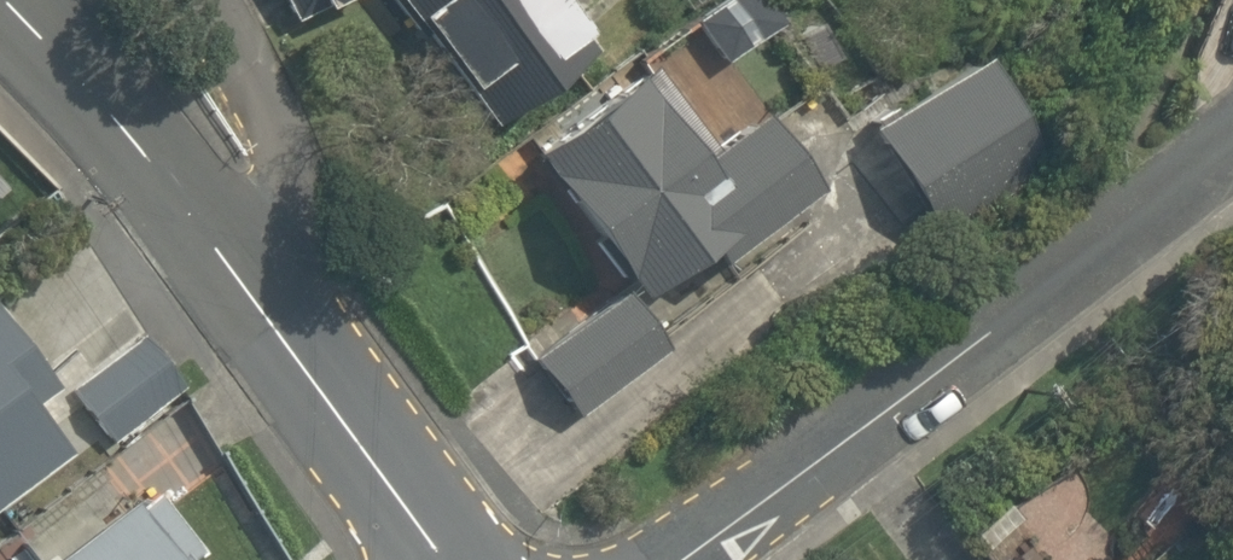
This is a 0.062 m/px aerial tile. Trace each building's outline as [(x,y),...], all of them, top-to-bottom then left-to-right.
[(288,38),(358,0),(267,0),(288,38)] [(606,89),(546,0),(372,0),(403,46),(416,37),(458,99),(490,78),(532,139),(606,89)] [(680,27),(716,75),(767,36),(739,0),(715,0),(680,27)] [(903,0),(831,0),(814,11),(857,75),(923,29),(903,0)] [(713,159),(652,69),(524,156),(624,305),(802,185),(762,126),(713,159)] [(1020,143),(972,75),(868,147),(916,215),(1020,143)] [(651,357),(613,307),(526,372),(564,423),(651,357)] [(55,462),(17,411),(46,390),(0,328),(0,503),(55,462)] [(187,410),(137,347),(67,402),(116,465),(187,410)] [(190,541),(143,485),(53,559),(167,559),(190,541)]
